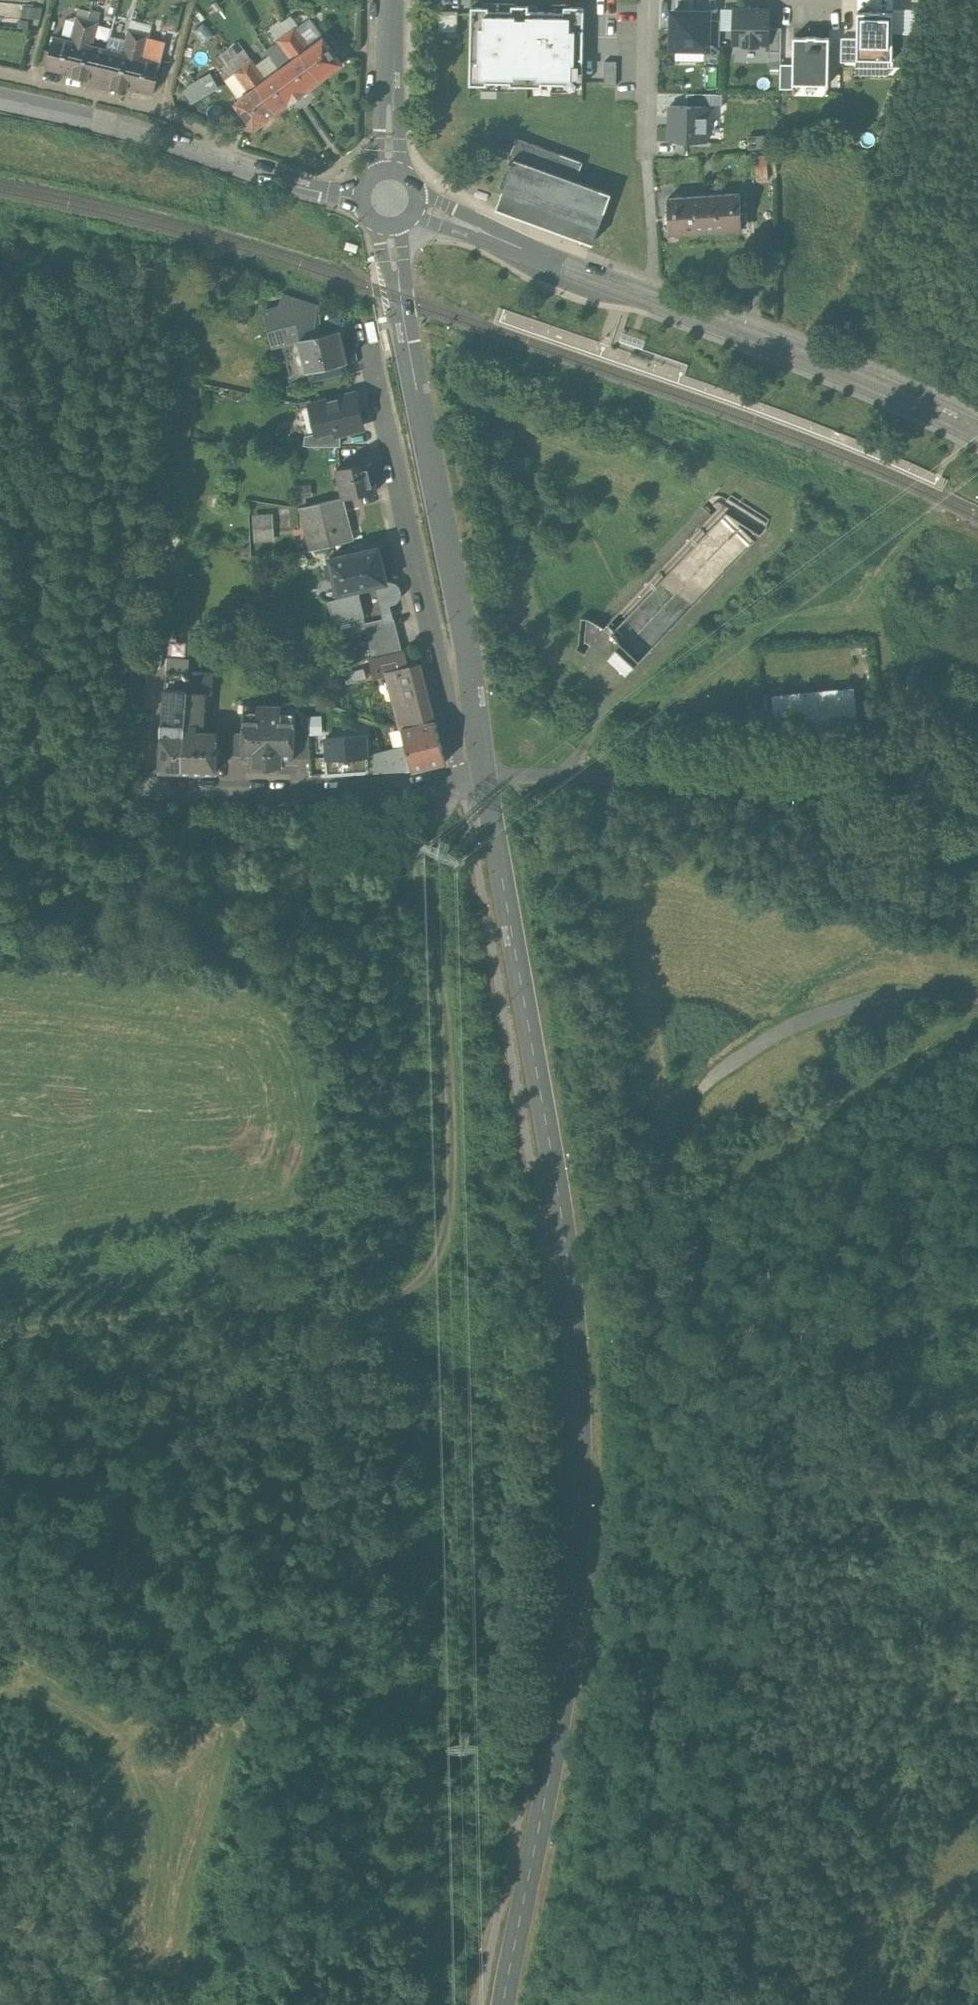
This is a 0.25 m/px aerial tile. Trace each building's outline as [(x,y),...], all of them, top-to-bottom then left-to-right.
[(37,6),(25,5),(23,15),(35,16),(37,6)] [(489,6),(471,6),(470,85),(487,85),(487,82),(510,82),(510,86),(543,86),(543,83),(566,83),(566,87),(582,87),(584,8),(564,7),(564,12),(530,11),(530,6),(512,5),(512,10),(489,10),(489,6)] [(770,8),(733,8),(733,44),(743,44),(743,47),(759,47),(759,44),(770,44),(770,28),(770,8)] [(100,12),(91,9),(88,19),(98,21),(100,12)] [(871,13),(858,12),(857,38),(857,60),(892,60),(893,13),(881,12),(881,11),(871,11),(871,13)] [(709,20),(709,12),(673,12),(672,48),(709,49),(709,20)] [(106,13),(100,35),(110,38),(110,37),(116,16),(106,13)] [(71,40),(54,36),(46,67),(73,74),(73,75),(74,75),(81,43),(88,19),(78,16),(71,40)] [(88,19),(81,43),(74,75),(89,79),(89,78),(100,80),(107,49),(91,45),(98,21),(88,19)] [(141,23),(132,20),(130,29),(139,31),(141,23)] [(720,21),(709,20),(709,49),(708,56),(720,57),(720,21)] [(152,25),(141,23),(139,31),(149,34),(152,25)] [(323,37),(309,48),(295,28),(286,34),(320,80),(343,63),(323,37)] [(781,28),(770,28),(770,44),(769,64),(781,64),(781,28)] [(126,41),(110,37),(110,38),(107,49),(100,80),(112,83),(112,84),(126,88),(139,31),(130,29),(129,29),(126,41)] [(139,31),(126,88),(127,88),(128,87),(154,93),(161,62),(144,58),(150,35),(150,34),(149,34),(139,31)] [(320,80),(286,34),(278,40),(293,60),(281,69),(280,70),(299,96),(309,89),(320,80)] [(807,38),(794,38),(793,64),(793,84),(829,84),(829,38),(817,38),(817,37),(807,37),(807,38)] [(857,38),(841,38),(841,63),(857,63),(857,60),(857,38)] [(251,59),(239,42),(230,48),(243,66),(251,59)] [(230,48),(220,55),(227,64),(222,68),(228,77),(235,72),(243,66),(230,48)] [(271,54),(256,65),(252,59),(251,59),(243,66),(277,112),(289,103),(290,104),(299,96),(280,70),(281,69),(271,54)] [(618,83),(618,59),(604,59),(604,83),(618,83)] [(793,64),(781,64),(781,89),(793,89),(793,84),(793,64)] [(249,91),(235,102),(254,128),(277,112),(243,66),(235,72),(249,91)] [(723,94),(687,93),(687,106),(707,106),(723,106),(723,94)] [(707,142),(707,106),(687,106),(669,106),(669,142),(707,142)] [(584,161),(517,137),(508,161),(510,161),(509,166),(511,167),(500,198),(598,232),(612,193),(577,180),(584,161)] [(489,194),(477,190),(475,196),(487,200),(489,194)] [(741,195),(704,197),(706,233),(743,230),(741,195)] [(704,197),(669,199),(671,235),(706,233),(704,197)] [(598,232),(500,198),(497,208),(595,243),(598,232)] [(320,306),(285,295),(281,307),(316,318),(320,306)] [(338,331),(319,335),(316,318),(281,307),(265,310),(272,346),(283,344),(302,340),(304,352),(310,382),(345,375),(343,363),(348,362),(342,333),(340,331),(338,331)] [(302,340),(283,344),(285,356),(304,352),(302,340)] [(304,352),(285,356),(291,386),(310,382),(304,352)] [(356,398),(312,408),(319,436),(338,431),(339,436),(341,436),(363,430),(356,398)] [(319,436),(312,408),(298,411),(305,439),(319,436)] [(319,436),(305,439),(303,448),(310,449),(341,449),(341,436),(339,436),(338,431),(319,436)] [(371,462),(338,471),(345,500),(378,491),(371,462)] [(345,500),(311,508),(313,552),(351,543),(345,500)] [(722,505),(604,626),(639,660),(757,539),(722,505)] [(271,516),(254,516),(254,526),(270,526),(271,516)] [(378,548),(331,560),(332,566),(327,568),(330,581),(335,580),(340,601),(330,603),(335,624),(366,617),(360,590),(376,586),(387,584),(378,548)] [(394,584),(390,583),(387,584),(376,586),(384,620),(385,622),(395,620),(392,606),(396,605),(399,602),(401,598),(402,594),(401,590),(398,586),(394,584)] [(384,620),(365,624),(373,659),(403,652),(395,620),(385,622),(384,620)] [(407,652),(370,661),(376,683),(398,678),(397,674),(412,670),(407,652)] [(189,663),(167,663),(167,675),(188,676),(189,663)] [(412,670),(397,674),(398,678),(404,704),(396,706),(402,732),(434,723),(421,668),(412,670)] [(188,676),(167,675),(162,727),(161,727),(160,738),(161,739),(158,776),(179,777),(186,694),(188,676)] [(213,678),(188,676),(186,694),(205,695),(212,696),(213,678)] [(853,690),(772,697),(775,730),(856,723),(853,690)] [(205,695),(186,694),(179,777),(214,778),(218,736),(202,734),(205,695)] [(268,710),(256,709),(255,717),(241,717),(241,738),(241,761),(240,761),(240,762),(251,762),(251,770),(267,770),(268,710)] [(280,710),(268,710),(267,770),(282,771),(282,763),(293,763),(294,733),(295,719),(280,718),(280,710)] [(434,723),(402,732),(406,750),(396,753),(397,758),(402,758),(402,774),(412,774),(444,765),(434,723)] [(308,737),(298,737),(294,733),(293,763),(309,764),(308,737)] [(241,738),(229,737),(228,761),(240,761),(241,761),(241,738)] [(326,762),(323,762),(325,780),(402,774),(402,758),(397,758),(396,753),(366,760),(364,738),(324,741),(326,762)]
